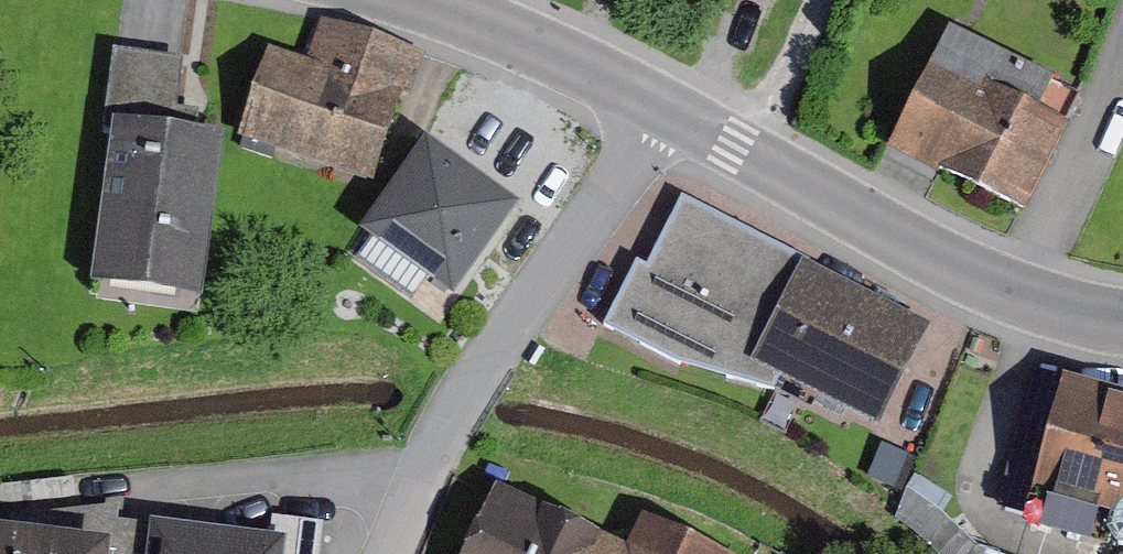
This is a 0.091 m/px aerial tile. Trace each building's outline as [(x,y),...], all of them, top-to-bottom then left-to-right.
[(261,130),(392,175),(435,52),(342,20),(329,56),(291,43),(261,130)] [(1038,65),(962,28),(905,146),(1034,209),(1080,115),(1027,89),(1038,65)] [(129,47),(119,126),(133,128),(134,123),(190,130),(199,57),(162,52),(129,47)] [(1038,65),(1027,89),(1080,115),(1092,91),(1038,65)] [(190,130),(134,123),(133,128),(113,275),(219,289),(240,137),(201,131),(190,130)] [(523,201),(439,141),(379,225),(388,232),(447,274),(463,285),(523,201)] [(664,264),(651,258),(618,321),(697,362),(795,388),(802,374),(768,356),(816,263),(820,256),(701,194),(664,264)] [(388,232),(374,252),(433,294),(447,274),(388,232)] [(940,328),(816,263),(768,356),(802,374),(891,421),(940,328)] [(1075,373),(1043,498),(1122,522),(1122,385),(1075,373)] [(517,484),(486,553),(679,553),(517,484)] [(299,530),(174,515),(170,553),(296,553),(299,530)] [(0,521),(0,553),(126,553),(128,537),(0,521)]
